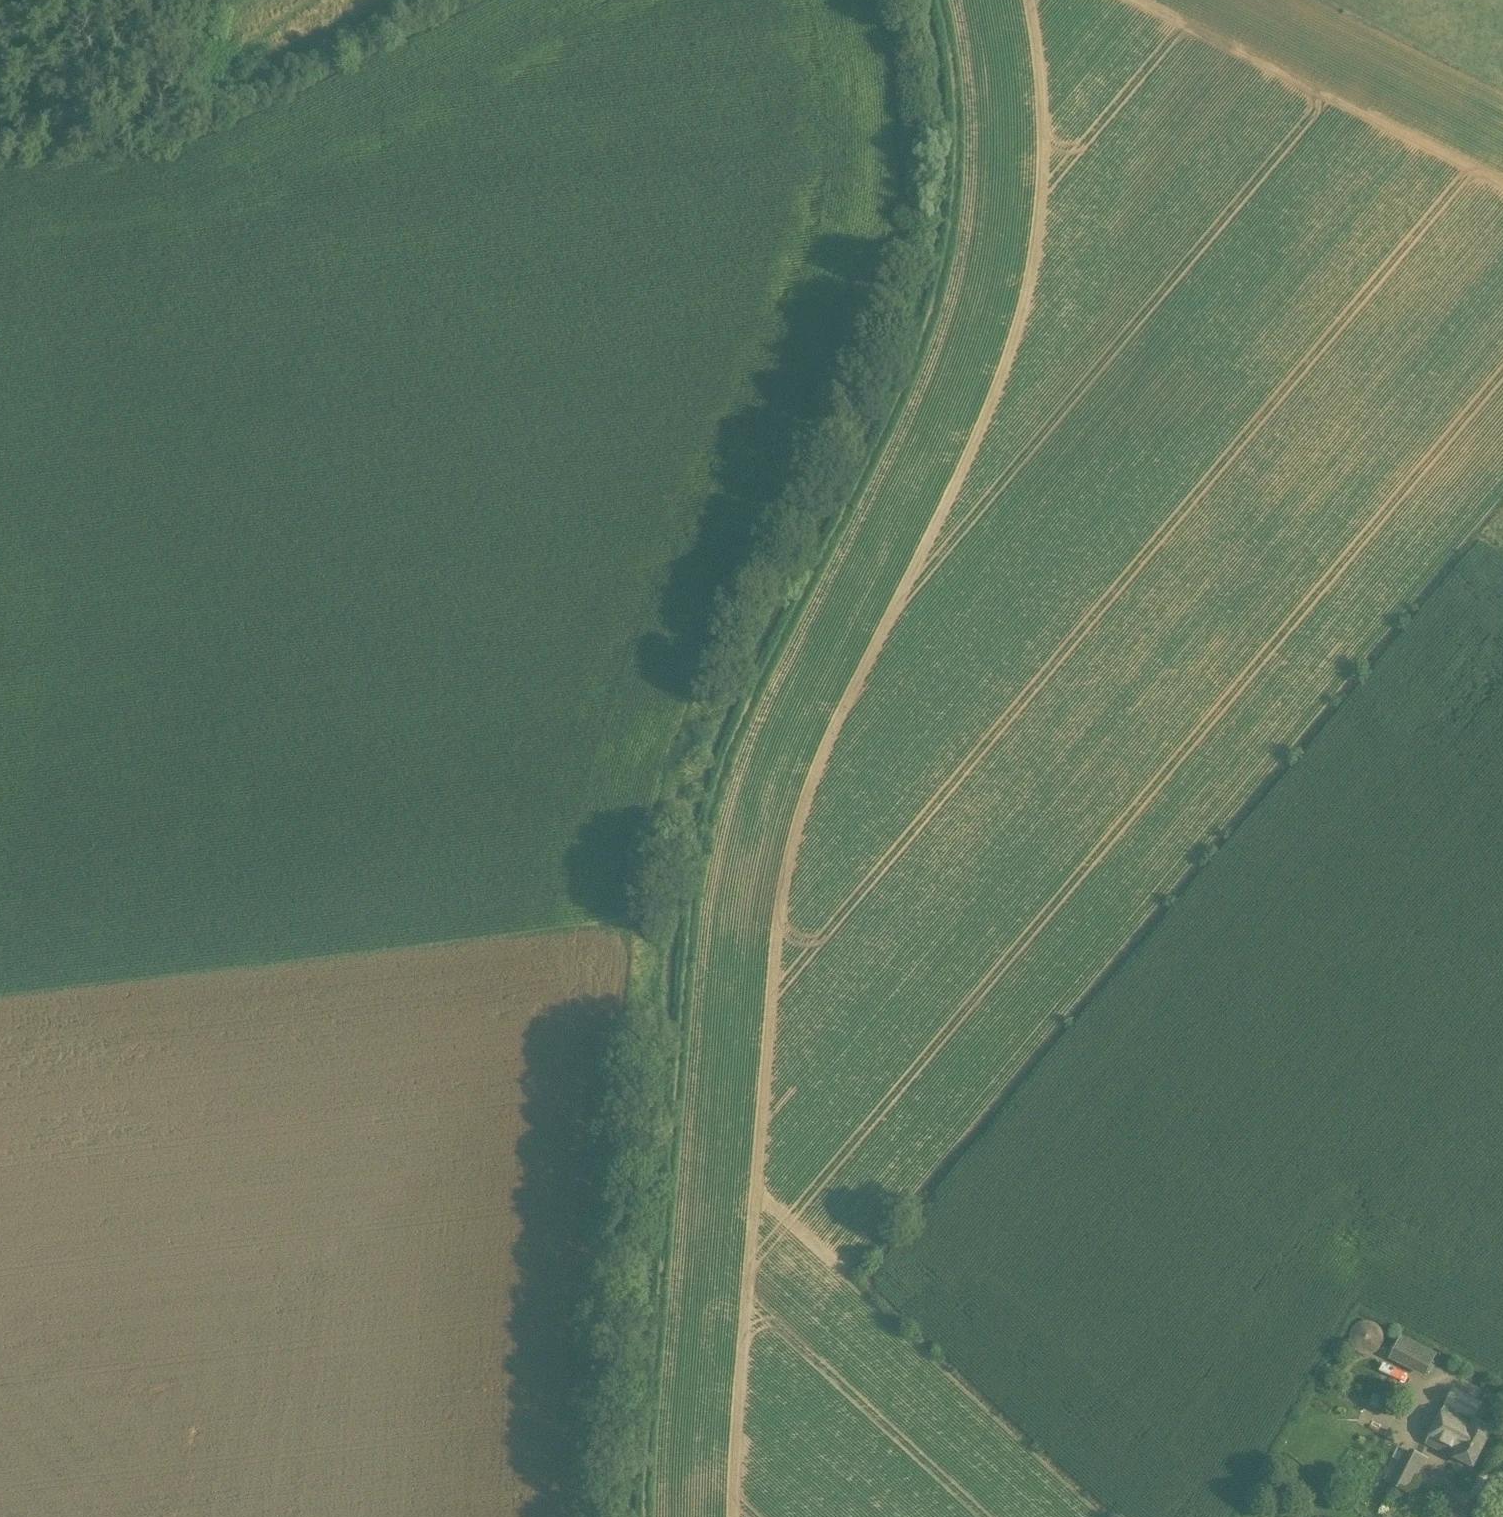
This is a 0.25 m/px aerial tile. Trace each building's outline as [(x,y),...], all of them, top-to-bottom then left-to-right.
[(1435,1355),(1400,1339),(1391,1358),(1426,1374),(1435,1355)] [(1327,1382),(1321,1379),(1317,1387),(1323,1390),(1327,1382)] [(1426,1446),(1471,1468),(1490,1431),(1471,1421),(1479,1406),(1454,1393),(1446,1407),(1426,1446)] [(1427,1459),(1412,1451),(1394,1485),(1409,1493),(1427,1459)]
